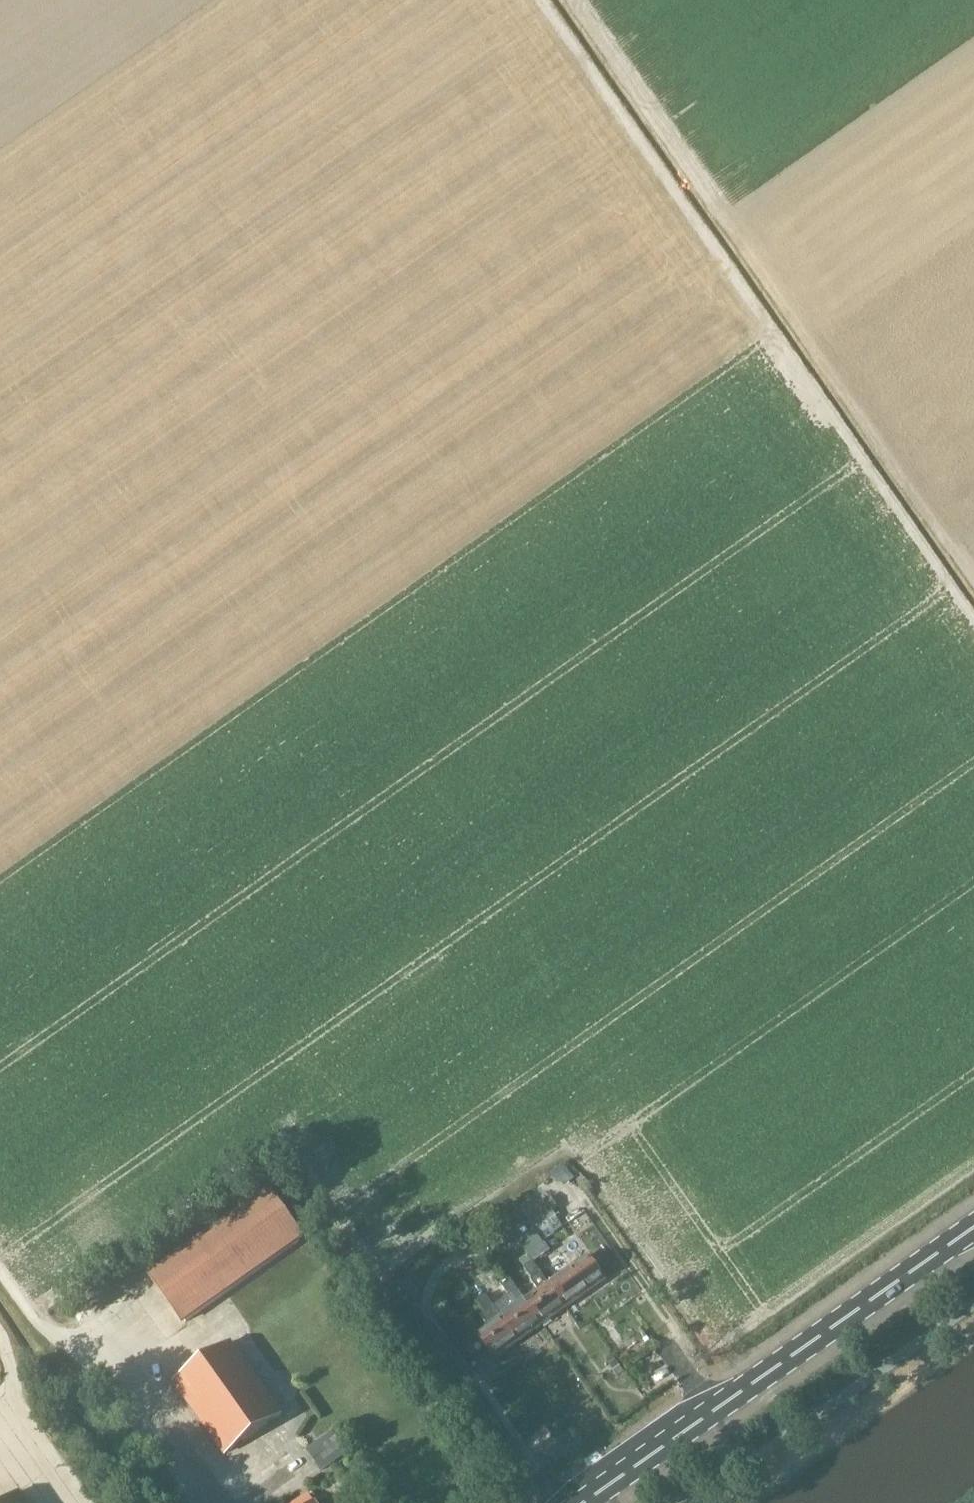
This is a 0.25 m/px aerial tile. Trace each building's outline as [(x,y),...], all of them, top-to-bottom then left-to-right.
[(151,1272),(186,1322),(301,1241),(266,1192),(151,1272)] [(538,1235),(560,1220),(553,1210),(558,1206),(550,1194),(523,1212),(538,1235)] [(559,1244),(548,1250),(555,1262),(566,1256),(559,1244)] [(548,1282),(533,1261),(524,1267),(532,1278),(531,1279),(538,1289),(525,1299),(543,1324),(567,1308),(548,1282)] [(572,1265),(548,1282),(567,1308),(591,1291),(572,1265)] [(525,1299),(510,1277),(501,1283),(509,1295),(508,1296),(515,1306),(501,1316),(518,1341),(543,1324),(525,1299)] [(501,1316),(486,1294),(477,1300),(485,1312),(481,1315),(488,1325),(478,1332),(477,1332),(476,1333),(494,1358),(518,1341),(501,1316)] [(224,1454),(281,1414),(230,1342),(174,1383),(224,1454)] [(321,1470),(347,1452),(333,1431),(307,1449),(321,1470)] [(18,1493),(3,1502),(25,1502),(18,1493)]
